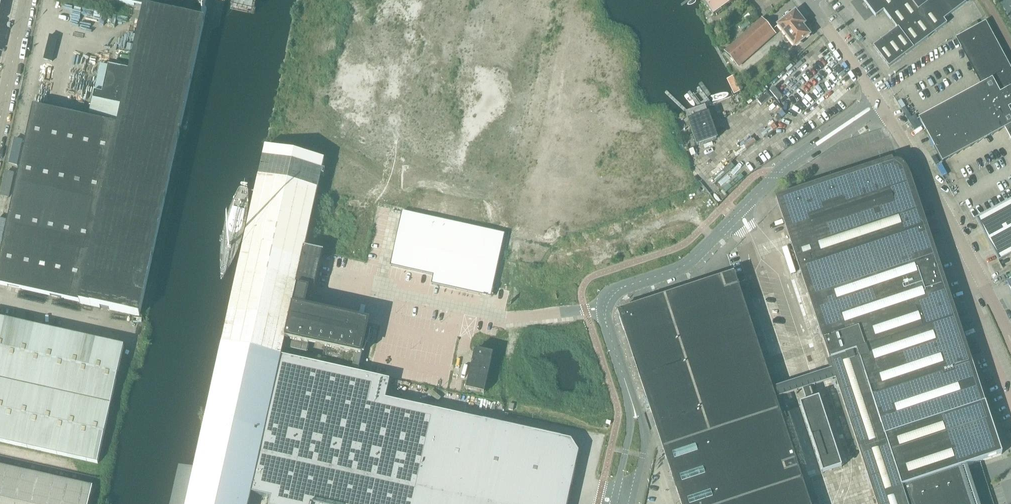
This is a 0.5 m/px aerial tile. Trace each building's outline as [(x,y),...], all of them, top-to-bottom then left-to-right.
[(209,0),(110,0),(144,8),(131,71),(109,66),(101,102),(122,107),(118,126),(34,107),(0,260),(0,285),(80,302),(79,303),(139,316),(179,138),(207,8),(209,0)] [(713,15),(734,0),(702,0),(713,15)] [(869,8),(875,17),(884,11),(897,29),(873,47),(889,67),(947,24),(944,19),(967,2),(965,0),(863,0),(869,8)] [(768,13),(772,17),(780,10),(776,6),(768,13)] [(788,42),(790,41),(794,47),(810,36),(798,21),(801,19),(795,12),(778,26),(786,37),(785,38),(784,41),(785,43),(788,42)] [(755,14),(747,20),(750,24),(758,18),(755,14)] [(724,52),(735,64),(772,31),(762,19),(724,52)] [(985,24),(979,27),(958,38),(982,84),(919,118),(918,118),(942,163),(943,163),(943,162),(1006,128),(1010,137),(1010,72),(985,24)] [(113,37),(114,28),(86,25),(85,34),(113,37)] [(797,107),(808,123),(853,85),(852,82),(842,68),(833,57),(834,57),(829,51),(807,70),(773,98),(787,115),(797,107)] [(708,114),(688,121),(697,146),(717,139),(708,114)] [(265,150),(222,343),(281,357),(283,347),(307,352),(309,344),(325,347),(322,361),(358,369),(368,323),(309,310),(310,306),(311,304),(311,302),(310,300),(309,299),(308,298),(306,297),(307,291),(308,291),(310,292),(311,291),(312,291),(313,291),(314,290),(314,289),(315,288),(322,253),(306,249),(325,163),(265,150)] [(909,176),(908,172),(907,170),(906,169),(905,167),(904,167),(904,166),(903,165),(901,164),(900,163),(898,163),(897,163),(896,163),(895,163),(894,163),(893,163),(892,160),(776,199),(833,371),(836,380),(862,460),(877,503),(907,503),(902,488),(885,436),(872,397),(971,364),(940,267),(922,213),(910,178),(909,176)] [(4,197),(11,198),(16,169),(9,168),(4,197)] [(976,219),(999,261),(1010,254),(1010,200),(976,219)] [(402,213),(390,265),(434,275),(432,284),(455,289),(458,280),(487,287),(493,288),(505,234),(402,213)] [(681,503),(809,503),(775,399),(772,391),(734,274),(618,312),(681,503)] [(493,288),(458,280),(456,289),(491,296),(493,288)] [(111,405),(124,347),(0,319),(0,380),(111,405)] [(189,491),(248,503),(250,494),(270,498),(269,503),(411,503),(426,439),(429,425),(433,410),(385,400),(390,381),(389,380),(281,357),(222,343),(194,469),(189,491)] [(468,390),(481,393),(489,354),(477,352),(468,390)] [(971,364),(872,397),(885,436),(985,404),(971,364)] [(772,391),(775,399),(836,380),(833,371),(772,391)] [(0,380),(0,442),(98,464),(111,405),(0,380)] [(819,398),(799,404),(822,474),(842,467),(819,398)] [(1001,455),(985,404),(885,436),(902,488),(1001,455)] [(411,503),(568,503),(579,453),(571,440),(454,414),(453,414),(453,415),(433,410),(429,425),(426,439),(411,503)] [(92,487),(0,467),(0,503),(89,503),(92,487)] [(905,488),(910,503),(972,503),(965,483),(960,470),(905,488)] [(248,503),(189,491),(187,503),(248,503)]
